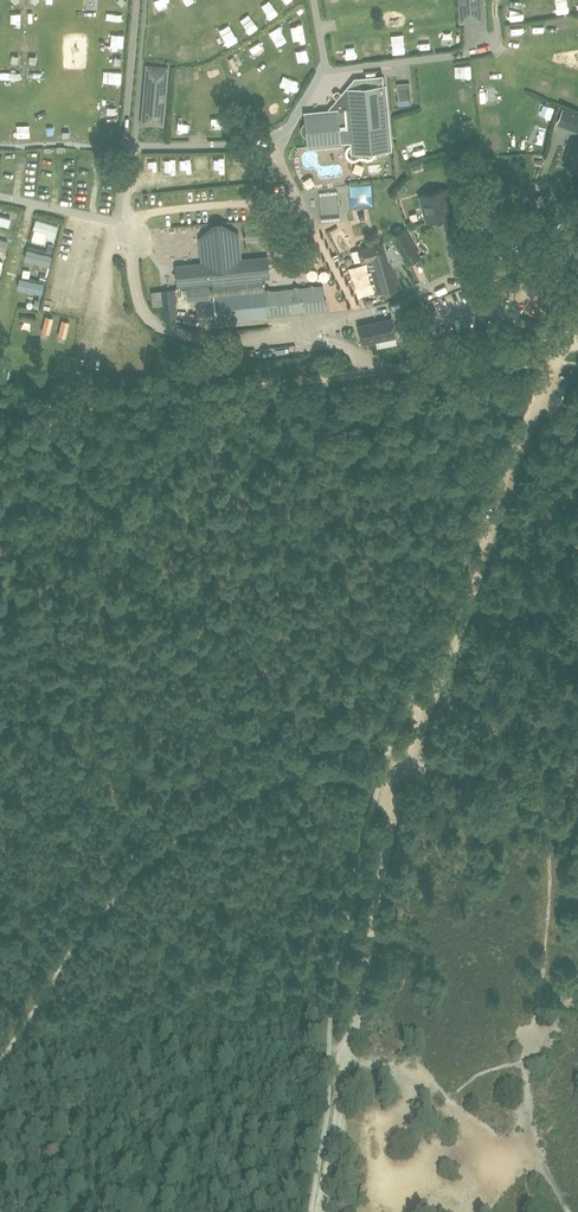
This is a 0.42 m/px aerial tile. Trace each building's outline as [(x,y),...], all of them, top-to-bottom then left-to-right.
[(48,12),(61,12),(60,0),(47,0),(48,12)] [(74,9),(85,10),(85,0),(74,0),(74,9)] [(118,11),(131,10),(130,0),(117,0),(118,11)] [(296,6),(294,0),(283,0),(285,8),(296,6)] [(460,21),(482,20),(481,0),(458,0),(460,21)] [(0,2),(0,15),(15,13),(13,1),(0,2)] [(180,16),(180,3),(167,3),(168,17),(180,16)] [(257,11),(263,22),(274,16),(267,5),(257,11)] [(521,5),(514,7),(518,23),(525,21),(521,5)] [(232,21),(240,38),(251,33),(243,16),(232,21)] [(130,29),(130,20),(111,19),(111,29),(130,29)] [(567,20),(555,22),(557,34),(569,32),(567,20)] [(0,24),(0,36),(19,34),(18,23),(0,24)] [(542,25),(534,25),(535,40),(543,39),(542,25)] [(65,39),(82,39),(82,26),(65,26),(65,39)] [(220,44),(229,41),(223,28),(215,31),(220,44)] [(187,29),(173,36),(178,45),(192,38),(187,29)] [(297,44),(307,40),(304,33),(294,38),(297,44)] [(432,51),(432,37),(423,37),(423,51),(432,51)] [(443,38),(444,51),(454,50),(453,38),(443,38)] [(372,41),(373,58),(384,57),(383,40),(372,41)] [(409,55),(408,41),(395,42),(396,55),(409,55)] [(48,59),(58,59),(58,47),(48,47),(48,59)] [(197,47),(184,51),(189,67),(197,64),(194,56),(200,54),(197,47)] [(111,48),(110,62),(127,62),(127,49),(111,48)] [(349,60),(359,60),(358,48),(349,48),(349,60)] [(67,62),(82,62),(82,49),(67,49),(67,62)] [(304,53),(297,57),(303,68),(310,65),(304,53)] [(1,67),(15,68),(16,55),(2,55),(1,67)] [(239,79),(249,74),(242,59),(231,64),(239,79)] [(275,66),(283,77),(293,70),(285,59),(275,66)] [(163,124),(169,66),(147,64),(142,122),(163,124)] [(125,70),(112,69),(112,85),(124,86),(125,70)] [(59,70),(40,71),(41,84),(60,83),(59,70)] [(257,77),(267,92),(278,85),(268,70),(257,77)] [(382,78),(382,76),(354,79),(326,112),(305,114),(306,122),(304,122),(303,124),(301,127),(301,129),(301,132),(303,135),(305,136),(307,137),(308,147),(340,144),(352,143),(352,153),(389,150),(389,140),(384,87),(385,87),(384,78),(382,78)] [(9,89),(19,90),(20,78),(9,77),(9,89)] [(72,91),(83,91),(83,77),(73,77),(72,91)] [(482,94),(494,93),(493,78),(481,79),(482,94)] [(555,98),(555,85),(542,85),(541,97),(555,98)] [(563,104),(575,107),(577,97),(577,96),(566,93),(563,104)] [(210,106),(216,104),(213,94),(207,96),(210,106)] [(122,111),(122,95),(105,95),(105,110),(122,111)] [(4,100),(4,112),(22,112),(22,100),(4,100)] [(548,107),(544,119),(555,123),(560,111),(548,107)] [(557,123),(577,131),(577,114),(569,111),(563,108),(562,109),(557,123)] [(487,122),(503,119),(502,110),(485,113),(487,122)] [(103,119),(103,132),(121,133),(122,119),(103,119)] [(220,138),(229,138),(237,138),(236,121),(219,122),(220,138)] [(196,141),(196,128),(188,128),(188,126),(177,126),(177,142),(196,141)] [(503,127),(486,128),(486,141),(504,140),(503,127)] [(545,150),(553,138),(536,128),(529,140),(545,150)] [(572,140),(563,163),(577,169),(577,142),(572,140)] [(453,183),(468,180),(463,160),(448,164),(453,183)] [(426,221),(450,215),(448,205),(452,204),(447,188),(419,196),(426,221)] [(378,197),(357,198),(358,214),(378,213),(378,197)] [(13,233),(17,224),(0,218),(0,229),(13,233)] [(408,262),(420,256),(404,229),(392,236),(393,237),(387,240),(358,248),(361,261),(368,259),(378,294),(401,287),(395,266),(406,259),(408,262)] [(52,251),(51,245),(62,245),(61,230),(39,231),(40,252),(52,251)] [(267,257),(175,266),(178,286),(269,276),(267,257)] [(414,262),(418,292),(430,290),(426,260),(414,262)] [(35,271),(53,273),(54,266),(36,263),(35,271)] [(27,295),(49,300),(51,290),(29,284),(27,295)] [(302,287),(305,312),(325,309),(323,285),(302,287)] [(447,296),(456,293),(454,285),(444,288),(447,296)] [(188,301),(211,299),(210,286),(187,288),(188,301)] [(216,320),(305,312),(302,287),(214,296),(216,320)] [(162,305),(177,303),(175,289),(160,291),(162,305)] [(363,344),(396,337),(392,318),(359,325),(363,344)] [(114,330),(112,359),(122,359),(124,331),(114,330)]
